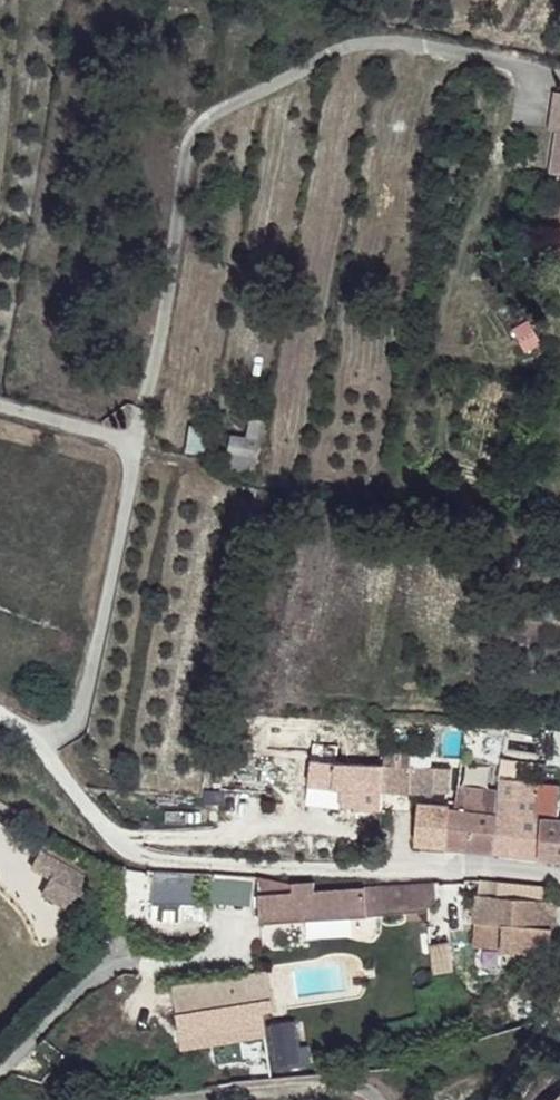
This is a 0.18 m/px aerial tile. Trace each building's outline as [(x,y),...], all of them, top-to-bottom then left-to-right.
[(252,400),(249,423),(260,425),(265,426),(268,402),(252,400)] [(249,423),(229,420),(228,438),(258,443),(260,425),(249,423)] [(258,443),(228,438),(225,451),(256,456),(258,443)] [(388,757),(339,753),(338,778),(348,778),(348,791),(385,795),(386,783),(388,757)] [(415,758),(388,757),(386,783),(414,786),(415,758)] [(438,759),(415,758),(414,786),(437,784),(438,774),(438,759)] [(478,764),(460,762),(457,800),(499,804),(501,783),(479,780),(479,770),(478,764)] [(502,771),(479,770),(479,780),(501,783),(502,771)] [(502,771),(501,783),(499,804),(559,808),(559,790),(546,789),(546,775),(502,771)] [(546,775),(546,789),(559,790),(559,776),(546,775)] [(422,843),(426,805),(405,802),(402,840),(422,843)] [(446,807),(426,805),(422,843),(443,845),(446,807)] [(495,851),(500,814),(446,807),(443,845),(495,851)] [(500,814),(495,851),(559,858),(559,820),(500,814)] [(86,865),(42,839),(32,856),(51,867),(42,882),(68,896),(86,865)] [(206,896),(209,905),(241,902),(240,894),(252,893),(250,878),(220,881),(221,894),(206,896)] [(241,902),(209,905),(210,924),(420,906),(433,895),(425,879),(252,893),(240,894),(241,902)] [(545,892),(493,884),(492,893),(544,902),(545,892)] [(544,902),(492,893),(474,891),(471,916),(496,921),(493,945),(549,950),(554,903),(544,902)] [(450,964),(446,942),(425,941),(174,985),(180,1012),(450,964)] [(550,1099),(559,1099),(559,1091),(550,1099)]
